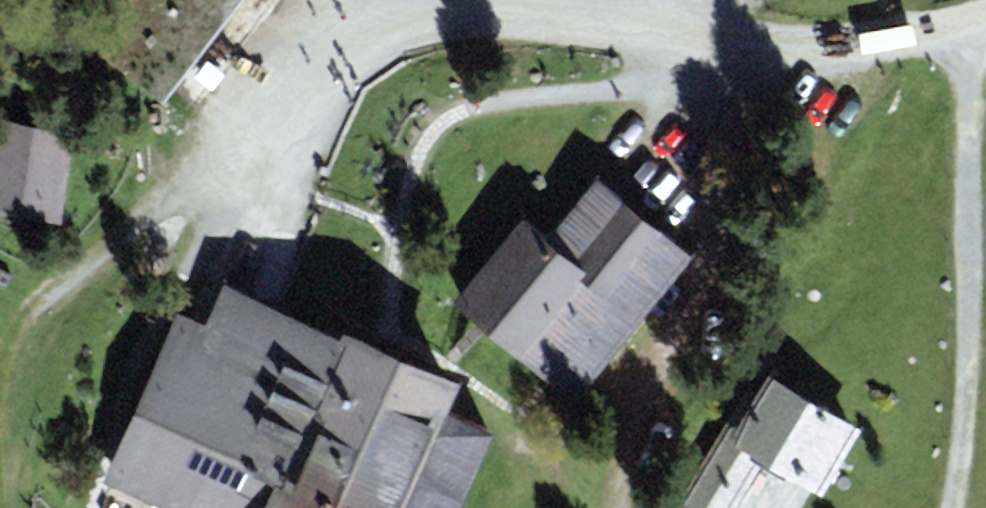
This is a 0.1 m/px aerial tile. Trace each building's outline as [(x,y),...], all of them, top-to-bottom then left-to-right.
[(82,32),(163,95),(237,0),(108,0),(82,32)] [(0,106),(0,200),(60,208),(72,116),(0,106)] [(457,285),(577,380),(691,238),(595,162),(550,219),(525,200),(457,285)] [(103,471),(191,507),(454,507),(497,410),(444,387),(460,349),(340,297),(334,312),(224,265),(205,310),(178,298),(103,471)] [(764,355),(671,507),(731,507),(768,447),(821,479),(861,413),(764,355)]
